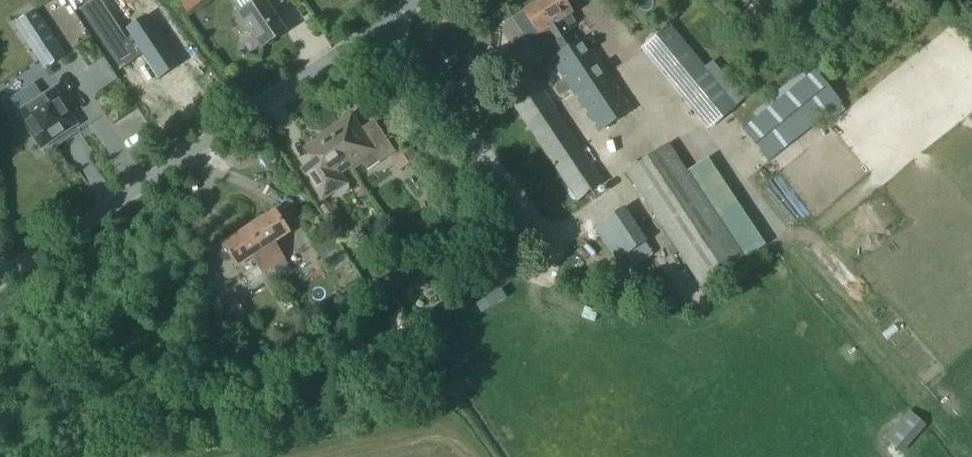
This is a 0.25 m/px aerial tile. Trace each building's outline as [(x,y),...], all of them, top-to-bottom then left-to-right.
[(287,34),(265,0),(253,0),(257,5),(239,16),(240,16),(238,25),(244,34),(252,36),(262,51),(287,34)] [(550,30),(555,37),(550,40),(560,55),(551,61),(597,134),(632,112),(585,39),(575,45),(566,31),(574,25),(569,18),(572,16),(562,0),(544,0),(517,18),(533,42),(550,30)] [(95,6),(76,19),(112,73),(135,58),(152,84),(173,70),(139,19),(118,33),(125,44),(122,46),(95,6)] [(47,67),(63,56),(34,12),(18,23),(47,67)] [(743,101),(716,68),(707,75),(669,28),(642,51),(709,131),(743,101)] [(577,204),(604,186),(528,68),(500,87),(577,204)] [(815,73),(744,129),(768,165),(840,105),(815,73)] [(80,129),(57,93),(22,116),(44,152),(80,129)] [(120,142),(141,131),(129,110),(109,121),(120,142)] [(350,118),(326,134),(327,136),(324,138),(349,170),(350,170),(352,174),(364,166),(368,173),(395,155),(388,143),(375,152),(361,132),(360,133),(350,118)] [(341,176),(349,170),(324,138),(305,151),(313,164),(302,171),(322,203),(347,186),(341,176)] [(625,174),(701,289),(745,261),(668,145),(625,174)] [(593,230),(616,264),(647,243),(625,209),(593,230)] [(294,274),(285,261),(274,245),(290,235),(275,212),(248,230),(282,281),(294,274)] [(271,288),(282,281),(248,230),(222,247),(236,269),(239,268),(243,274),(252,268),(253,270),(258,267),(271,288)] [(324,265),(343,254),(331,236),(313,248),(324,265)] [(475,306),(480,314),(506,298),(500,290),(475,306)] [(244,318),(233,300),(217,310),(227,328),(244,318)] [(884,440),(902,456),(927,428),(909,412),(884,440)]
